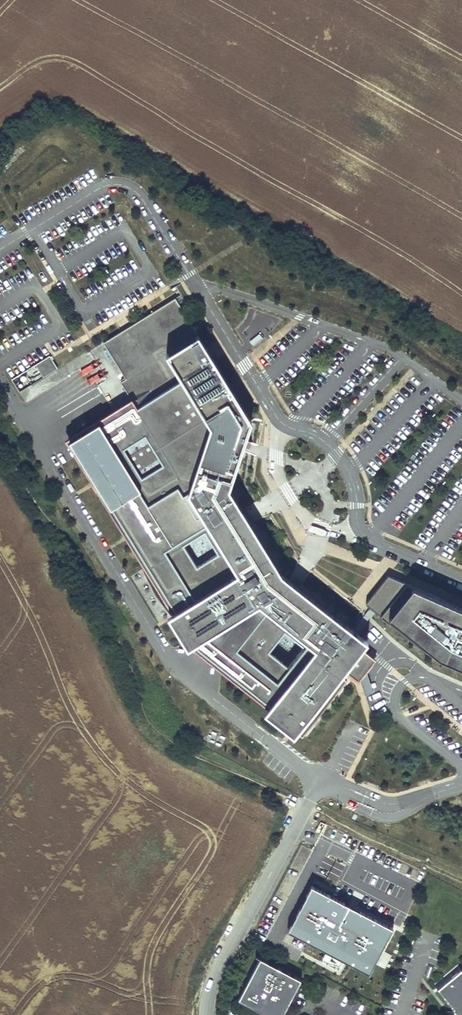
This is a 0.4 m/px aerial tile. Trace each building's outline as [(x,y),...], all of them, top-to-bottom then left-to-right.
[(197,333),(175,298),(103,342),(125,378),(120,382),(132,401),(68,440),(146,566),(142,569),(154,593),(170,615),(172,613),(178,621),(179,620),(194,644),(197,649),(203,645),(207,654),(203,659),(270,708),(290,722),(289,723),(296,730),(341,674),(344,669),(351,675),(368,654),(364,651),(361,648),(367,641),(353,630),(298,587),(303,581),(300,579),(297,577),(293,582),(281,573),(248,520),(252,518),(249,514),(246,510),(243,511),(228,488),(242,446),(249,448),(250,446),(251,442),(244,439),(251,421),(197,333)] [(259,333),(249,341),(253,346),(263,338),(259,333)] [(35,364),(43,377),(57,368),(50,355),(35,364)] [(43,377),(35,364),(11,379),(19,392),(43,377)] [(64,458),(74,452),(68,441),(58,446),(64,458)] [(388,575),(366,603),(425,650),(461,667),(461,608),(388,575)] [(203,645),(197,649),(203,659),(207,654),(203,645)] [(375,660),(368,654),(351,675),(358,681),(375,660)] [(302,734),(347,678),(341,674),(296,730),(302,734)] [(392,924),(311,882),(288,925),(369,967),(392,924)] [(301,977),(259,956),(238,997),(253,1005),(261,1009),(269,1006),(276,1014),(281,1014),(301,977)] [(457,964),(433,983),(459,1014),(461,1014),(461,970),(457,964)] [(253,1005),(266,1014),(276,1014),(269,1006),(261,1009),(253,1005)]
